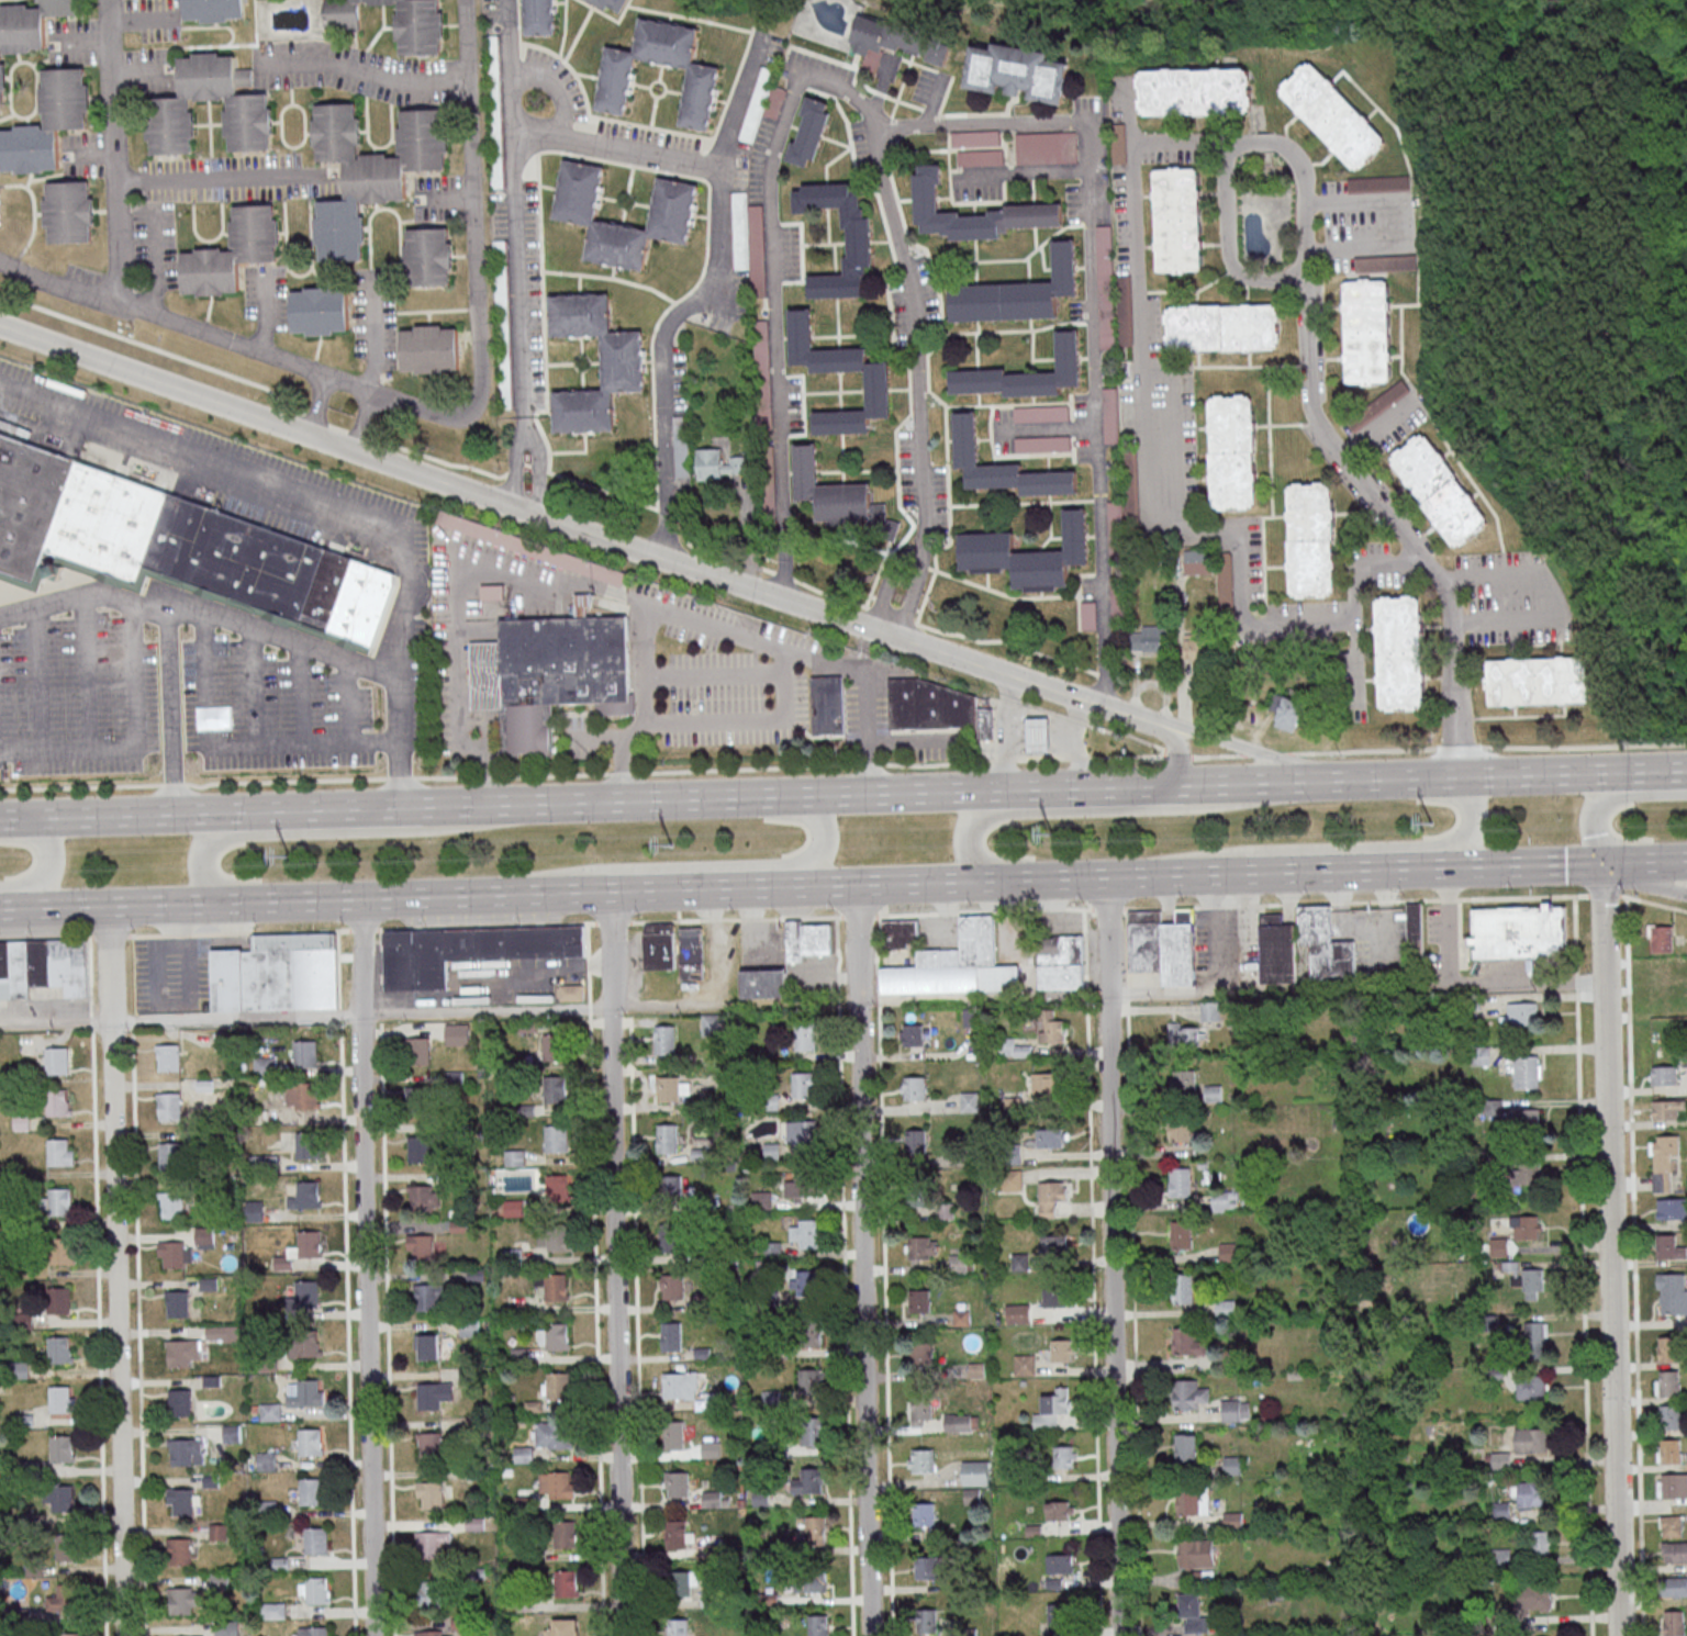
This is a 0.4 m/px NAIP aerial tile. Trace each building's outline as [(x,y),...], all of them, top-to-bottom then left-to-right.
[(26,52),(0,53),(0,49),(0,4),(24,3),(24,7),(38,7),(37,0),(79,0),(79,14),(40,15),(41,47),(26,47),(26,52)] [(182,19),(182,0),(242,0),(243,16),(225,18),(225,21),(199,22),(199,19),(182,19)] [(325,31),(324,0),(356,0),(357,30),(325,31)] [(398,13),(397,0),(437,0),(438,10),(442,10),(443,38),(438,38),(439,53),(398,55),(398,40),(394,40),(393,13),(398,13)] [(527,35),(560,35),(559,0),(526,0),(527,35)] [(623,15),(630,0),(589,0),(623,15)] [(955,41),(862,12),(850,48),(872,55),(874,49),(885,52),(887,45),(947,64),(955,41)] [(710,130),(721,66),(695,62),(700,27),(642,18),(637,50),(607,45),(597,110),(627,115),(636,58),(690,67),(681,126),(710,130)] [(1064,104),(1071,56),(995,44),(994,47),(972,44),(965,88),(1064,104)] [(176,57),(191,56),(191,53),(216,52),(216,55),(232,55),(233,94),(265,92),(266,108),(269,107),(270,134),(266,134),(267,149),(226,152),(225,136),(223,136),(221,110),(225,109),(224,96),(220,96),(220,100),(192,101),(192,97),(187,98),(188,110),(191,110),(192,137),(188,137),(189,152),(149,154),(148,138),(144,138),(142,111),(146,111),(146,98),(178,96),(176,57)] [(1279,89),(1357,173),(1391,141),(1313,58),(1279,89)] [(740,139),(755,143),(762,114),(779,118),(786,90),(772,86),(776,70),(759,65),(740,139)] [(1139,68),(1139,115),(1253,114),(1253,67),(1139,68)] [(55,168),(0,170),(0,129),(12,128),(12,125),(38,124),(38,127),(42,127),(42,111),(37,112),(36,86),(41,86),(41,70),(80,68),(81,83),(85,83),(86,110),(81,110),(82,125),(53,126),(55,168)] [(789,161),(814,168),(834,103),(808,95),(789,161)] [(447,109),(400,110),(401,153),(361,154),(360,103),(315,104),(317,161),(345,160),(346,199),(317,200),(318,262),(365,260),(363,201),(407,200),(406,170),(449,169),(447,109)] [(1113,123),(1113,163),(1126,163),(1126,123),(1113,123)] [(952,131),(952,145),(1000,145),(1000,131),(952,131)] [(1078,163),(1078,131),(1017,133),(1017,163),(1078,163)] [(1004,150),(958,150),(958,165),(1004,165),(1004,150)] [(560,158),(601,166),(591,218),(644,229),(655,176),(695,183),(683,243),(646,236),(639,270),(581,259),(588,225),(549,217),(560,158)] [(1060,202),(1060,225),(1007,227),(1007,232),(997,233),(998,237),(948,239),(948,234),(939,234),(939,231),(919,232),(918,223),(913,223),(910,173),(916,173),(916,164),(938,163),(939,182),(935,183),(936,211),(958,210),(959,215),(985,214),(985,210),(1003,209),(1003,204),(1060,202)] [(1155,168),(1158,272),(1204,271),(1201,167),(1155,168)] [(1412,191),(1412,176),(1351,177),(1351,191),(1412,191)] [(45,183),(86,181),(86,197),(89,197),(90,222),(87,223),(88,237),(47,239),(46,224),(43,224),(42,199),(46,199),(45,183)] [(800,184),(847,182),(848,187),(858,187),(859,206),(861,206),(862,216),(867,216),(869,266),(863,266),(864,274),(860,274),(861,294),(805,298),(804,276),(841,273),(840,256),(845,256),(844,227),(839,227),(838,205),(812,206),(812,212),(791,213),(790,190),(800,190),(800,184)] [(231,205),(270,204),(271,220),(275,220),(276,245),(272,245),(272,260),(234,261),(235,291),(221,291),(221,294),(194,295),(193,292),(179,293),(177,251),(192,251),(192,248),(219,247),(219,250),(232,250),(232,247),(227,247),(227,221),(231,221),(231,205)] [(405,228),(445,227),(446,243),(449,243),(450,268),(447,268),(447,283),(407,285),(406,270),(402,270),(401,245),(405,244),(405,228)] [(946,284),(947,321),(1054,316),(1053,295),(1074,294),(1072,238),(1050,239),(1051,280),(946,284)] [(1345,280),(1347,383),(1393,382),(1390,279),(1345,280)] [(348,286),(291,288),(292,335),(349,334),(348,286)] [(1133,286),(1120,286),(1120,345),(1133,345),(1133,286)] [(550,432),(549,391),(600,390),(597,334),(547,336),(546,294),(605,292),(606,332),(639,330),(640,390),(610,391),(611,430),(550,432)] [(1281,349),(1280,303),(1166,305),(1167,351),(1281,349)] [(785,309),(787,365),(806,363),(807,372),(861,370),(863,408),(809,411),(809,434),(867,432),(867,417),(887,416),(885,361),(863,361),(862,347),(809,349),(807,307),(785,309)] [(403,374),(460,372),(459,324),(401,325),(403,374)] [(1103,346),(1114,346),(1114,327),(1103,327),(1103,346)] [(946,370),(947,393),(1002,391),(1002,396),(1057,394),(1057,385),(1077,384),(1075,329),(1053,330),(1054,371),(1002,373),(1002,368),(946,370)] [(1356,432),(1414,391),(1405,379),(1348,419),(1356,432)] [(771,410),(771,394),(762,394),(762,410),(771,410)] [(1258,509),(1256,394),(1210,395),(1212,509),(1258,509)] [(1014,420),(1069,420),(1069,406),(1014,406),(1014,420)] [(950,412),(972,411),(974,464),(1019,463),(1019,472),(1074,470),(1074,493),(1019,495),(1018,485),(963,488),(963,468),(952,468),(950,412)] [(1491,524),(1430,430),(1392,455),(1453,549),(1491,524)] [(40,589),(0,575),(0,433),(395,572),(395,583),(371,651),(149,574),(143,593),(66,565),(60,580),(44,574),(40,589)] [(1016,437),(1016,451),(1070,451),(1070,437),(1016,437)] [(791,444),(813,444),(814,484),(867,483),(867,503),(883,503),(883,517),(897,523),(892,540),(861,529),(864,519),(858,519),(858,524),(825,525),(825,520),(814,520),(813,500),(792,500),(791,444)] [(698,448),(697,479),(723,480),(723,473),(745,473),(745,457),(722,457),(722,448),(698,448)] [(1290,597),(1337,596),(1335,482),(1289,483),(1290,597)] [(1060,507),(1083,507),(1085,564),(1064,565),(1065,585),(1012,587),(1010,567),(958,569),(956,534),(1010,531),(1012,551),(1061,549),(1060,507)] [(1185,549),(1185,573),(1213,573),(1213,549),(1185,549)] [(1234,603),(1234,552),(1219,552),(1219,603),(1234,603)] [(504,584),(482,584),(482,599),(504,599),(504,584)] [(1378,596),(1379,710),(1425,709),(1424,595),(1378,596)] [(1082,628),(1097,628),(1097,601),(1082,601),(1082,628)] [(500,618),(627,615),(628,692),(634,692),(634,714),(596,714),(596,701),(554,702),(555,750),(509,751),(507,706),(471,707),(470,641),(500,640),(500,618)] [(1167,625),(1135,625),(1135,651),(1167,651),(1167,625)] [(1185,634),(1185,659),(1210,659),(1210,634),(1185,634)] [(1598,656),(1488,658),(1489,705),(1599,703),(1598,656)] [(811,675),(842,674),(846,731),(813,733),(811,675)] [(889,728),(889,677),(921,676),(975,694),(976,698),(976,727),(889,728)] [(1308,704),(1276,691),(1270,707),(1280,711),(1275,724),(1296,733),(1308,704)] [(992,737),(979,737),(977,708),(991,708),(992,737)] [(1025,718),(1047,717),(1047,719),(1047,732),(1047,748),(1047,750),(1025,750),(1025,749),(1025,733),(1025,719),(1025,718)] [(1410,903),(1410,946),(1423,946),(1423,903),(1410,903)] [(1332,905),(1299,905),(1300,944),(1312,944),(1313,979),(1357,978),(1356,941),(1333,941),(1332,905)] [(1568,958),(1567,905),(1472,906),(1473,959),(1568,958)] [(1195,908),(1176,908),(1176,922),(1163,922),(1163,909),(1127,909),(1128,972),(1163,972),(1163,985),(1196,985),(1195,908)] [(1296,982),(1296,924),(1284,924),(1284,913),(1261,913),(1261,982),(1296,982)] [(960,915),(961,949),(918,949),(918,967),(881,967),(881,993),(1020,992),(1020,965),(996,965),(996,915),(960,915)] [(919,921),(883,921),(883,947),(919,947),(919,921)] [(804,955),(833,955),(833,922),(786,922),(786,962),(804,962),(804,955)] [(676,969),(676,923),(645,923),(645,969),(676,969)] [(381,931),(582,926),(583,956),(445,961),(445,988),(383,990),(381,931)] [(704,979),(704,926),(680,926),(680,979),(704,979)] [(1669,952),(1650,952),(1649,942),(1650,942),(1650,927),(1668,927),(1669,952)] [(249,935),(333,933),(335,1008),(211,1012),(209,951),(250,950),(249,935)] [(1084,935),(1038,935),(1038,989),(1084,989),(1084,935)] [(31,1000),(31,987),(67,987),(67,998),(90,997),(89,940),(0,941),(0,1000),(31,1000)] [(741,970),(741,998),(787,998),(787,970),(741,970)] [(585,984),(560,984),(560,1000),(585,1000),(585,984)] [(1201,1001),(1201,1020),(1220,1020),(1220,1001),(1201,1001)] [(1502,1016),(1502,1025),(1538,1025),(1538,1002),(1509,1002),(1509,1016),(1502,1016)] [(964,1008),(964,1025),(979,1025),(979,1008),(964,1008)] [(1038,1042),(1064,1042),(1064,1020),(1055,1020),(1055,1009),(1038,1009),(1038,1042)] [(723,1036),(723,1013),(703,1013),(703,1036),(723,1036)] [(792,1021),(812,1021),(813,1050),(793,1050),(792,1021)] [(1200,1022),(1169,1022),(1169,1045),(1200,1045),(1200,1022)] [(470,1023),(446,1023),(446,1044),(470,1044),(470,1023)] [(901,1024),(920,1024),(920,1046),(901,1047),(901,1024)] [(675,1054),(675,1025),(655,1025),(655,1054),(675,1054)] [(540,1034),(562,1033),(563,1061),(541,1061),(540,1034)] [(404,1038),(426,1036),(427,1064),(405,1065),(404,1038)] [(1031,1045),(1015,1045),(1015,1037),(999,1037),(999,1055),(1031,1055),(1031,1045)] [(292,1041),(314,1040),(315,1067),(293,1068),(292,1041)] [(155,1045),(177,1044),(177,1072),(156,1073),(155,1045)] [(44,1047),(66,1046),(66,1074),(44,1075),(44,1047)] [(1514,1088),(1541,1088),(1541,1055),(1514,1055),(1514,1088)] [(276,1076),(276,1057),(255,1057),(255,1076),(276,1076)] [(1650,1085),(1650,1067),(1674,1066),(1675,1084),(1650,1085)] [(1195,1069),(1174,1069),(1174,1094),(1195,1094),(1195,1069)] [(789,1072),(808,1071),(809,1099),(790,1100),(789,1072)] [(1033,1072),(1033,1096),(1060,1096),(1060,1072),(1033,1072)] [(541,1075),(562,1075),(563,1102),(541,1102),(541,1075)] [(657,1076),(657,1101),(689,1101),(689,1076),(657,1076)] [(902,1078),(921,1077),(921,1100),(902,1100),(902,1078)] [(292,1082),(314,1082),(315,1109),(293,1109),(292,1082)] [(1222,1084),(1205,1084),(1205,1100),(1222,1100),(1222,1084)] [(405,1086),(427,1086),(427,1112),(405,1113),(405,1086)] [(44,1089),(66,1088),(66,1116),(45,1116),(44,1089)] [(961,1091),(961,1112),(980,1112),(980,1091),(961,1091)] [(156,1095),(178,1094),(178,1121),(157,1121),(156,1095)] [(1650,1101),(1683,1100),(1683,1109),(1674,1109),(1675,1118),(1651,1119),(1650,1101)] [(1540,1108),(1518,1108),(1518,1135),(1540,1135),(1540,1108)] [(258,1123),(275,1123),(275,1111),(258,1111),(258,1123)] [(1169,1140),(1191,1140),(1191,1116),(1169,1116),(1169,1140)] [(793,1121),(813,1121),(813,1150),(793,1150),(793,1121)] [(679,1123),(658,1123),(658,1153),(679,1153),(679,1123)] [(543,1125),(565,1124),(566,1152),(544,1152),(543,1125)] [(1066,1128),(1037,1128),(1037,1147),(1066,1147),(1066,1128)] [(903,1130),(923,1130),(924,1152),(904,1153),(903,1130)] [(294,1132),(315,1131),(316,1158),(294,1159),(294,1132)] [(1667,1191),(1651,1191),(1650,1173),(1652,1173),(1651,1154),(1646,1154),(1646,1142),(1654,1142),(1654,1135),(1675,1134),(1676,1154),(1667,1154),(1668,1172),(1666,1172),(1667,1191)] [(405,1136),(427,1135),(428,1163),(406,1164),(405,1136)] [(46,1138),(68,1138),(68,1165),(46,1165),(46,1138)] [(157,1143),(179,1142),(179,1169),(158,1170),(157,1143)] [(765,1157),(780,1157),(780,1144),(765,1144),(765,1157)] [(506,1166),(526,1165),(526,1150),(506,1150),(506,1166)] [(254,1156),(254,1169),(277,1169),(277,1156),(254,1156)] [(1192,1196),(1192,1167),(1170,1167),(1170,1196),(1192,1196)] [(1022,1189),(1022,1169),(1002,1169),(1002,1189),(1022,1189)] [(792,1172),(812,1172),(813,1199),(793,1200),(792,1172)] [(661,1174),(661,1200),(682,1200),(682,1174),(661,1174)] [(544,1175),(566,1175),(566,1202),(544,1202),(544,1175)] [(295,1181),(317,1180),(317,1208),(295,1209),(295,1181)] [(1040,1217),(1056,1217),(1056,1205),(1067,1205),(1067,1181),(1040,1181),(1040,1217)] [(904,1184),(924,1184),(925,1206),(905,1207),(904,1184)] [(440,1210),(440,1185),(409,1185),(409,1210),(440,1210)] [(48,1188),(70,1188),(70,1214),(48,1215),(48,1188)] [(773,1190),(753,1190),(753,1208),(773,1208),(773,1190)] [(161,1191),(161,1219),(186,1219),(186,1191),(161,1191)] [(1214,1210),(1237,1210),(1237,1191),(1214,1191),(1214,1210)] [(1655,1200),(1686,1197),(1686,1217),(1655,1220),(1654,1217),(1654,1213),(1655,1212),(1655,1200)] [(506,1215),(523,1215),(523,1200),(506,1200),(506,1215)] [(247,1222),(264,1221),(263,1201),(247,1201),(247,1222)] [(954,1203),(941,1203),(941,1217),(954,1217),(954,1203)] [(1542,1215),(1511,1215),(1511,1238),(1542,1238),(1542,1215)] [(796,1220),(816,1219),(817,1247),(797,1247),(796,1220)] [(1171,1220),(1171,1248),(1192,1248),(1192,1220),(1171,1220)] [(545,1224),(566,1223),(567,1251),(545,1252),(545,1224)] [(215,1248),(215,1228),(196,1228),(196,1248),(215,1248)] [(297,1230),(319,1229),(320,1256),(298,1256),(297,1230)] [(660,1229),(660,1251),(680,1251),(680,1229),(660,1229)] [(1655,1259),(1654,1234),(1672,1233),(1673,1258),(1655,1259)] [(434,1234),(408,1234),(408,1260),(434,1260),(434,1234)] [(1068,1235),(1042,1235),(1042,1255),(1068,1255),(1068,1235)] [(906,1236),(926,1236),(927,1259),(907,1259),(906,1236)] [(48,1237),(70,1237),(71,1265),(49,1265),(48,1237)] [(163,1241),(185,1240),(185,1267),(163,1267),(163,1241)] [(763,1242),(763,1257),(782,1257),(782,1242),(763,1242)] [(951,1272),(973,1272),(973,1254),(951,1254),(951,1272)] [(1028,1270),(1028,1254),(1013,1254),(1013,1270),(1028,1270)] [(1544,1268),(1523,1268),(1523,1299),(1544,1299),(1544,1268)] [(819,1294),(819,1270),(798,1270),(798,1294),(819,1294)] [(543,1274),(565,1274),(565,1301),(543,1301),(543,1274)] [(685,1274),(662,1274),(662,1299),(685,1299),(685,1274)] [(1660,1315),(1658,1288),(1655,1288),(1655,1275),(1682,1274),(1682,1290),(1686,1290),(1686,1314),(1660,1315)] [(1169,1276),(1188,1275),(1188,1298),(1169,1298),(1169,1276)] [(294,1280),(316,1279),(317,1307),(295,1307),(294,1280)] [(414,1284),(436,1284),(437,1310),(415,1311),(414,1284)] [(47,1287),(69,1286),(69,1313),(47,1313),(47,1287)] [(908,1289),(928,1288),(929,1311),(909,1311),(908,1289)] [(1043,1288),(1043,1306),(1066,1306),(1066,1288),(1043,1288)] [(166,1289),(188,1289),(189,1315),(167,1316),(166,1289)] [(1217,1317),(1240,1317),(1240,1299),(1217,1299),(1217,1317)] [(1029,1323),(1029,1304),(1006,1304),(1006,1323),(1029,1323)] [(954,1325),(970,1325),(970,1309),(953,1309),(954,1325)] [(479,1319),(461,1320),(462,1336),(481,1335),(479,1319)] [(682,1321),(662,1321),(662,1350),(682,1350),(682,1321)] [(803,1347),(822,1347),(822,1321),(803,1321),(803,1347)] [(1547,1321),(1526,1321),(1526,1358),(1547,1358),(1547,1321)] [(543,1323),(565,1323),(566,1349),(544,1351),(543,1323)] [(1172,1327),(1192,1327),(1193,1349),(1173,1351),(1172,1327)] [(294,1329),(316,1329),(317,1356),(295,1356),(294,1329)] [(416,1334),(437,1333),(438,1360),(416,1362),(416,1334)] [(46,1336),(68,1335),(69,1363),(47,1364),(46,1336)] [(1656,1362),(1655,1337),(1675,1336),(1675,1362),(1656,1362)] [(168,1340),(189,1338),(190,1366),(168,1367),(168,1340)] [(1051,1361),(1075,1361),(1075,1339),(1051,1339),(1051,1361)] [(910,1342),(930,1342),(930,1364),(910,1365),(910,1342)] [(1035,1375),(1035,1354),(1014,1354),(1014,1375),(1035,1375)] [(799,1394),(820,1394),(820,1368),(799,1368),(799,1394)] [(1657,1396),(1657,1394),(1653,1394),(1653,1380),(1657,1380),(1656,1371),(1675,1370),(1675,1396),(1657,1396)] [(546,1372),(568,1372),(568,1400),(546,1400),(546,1372)] [(699,1372),(664,1372),(664,1398),(699,1398),(699,1372)] [(1547,1399),(1547,1375),(1517,1375),(1517,1399),(1547,1399)] [(297,1378),(317,1378),(317,1390),(322,1390),(323,1405),(286,1407),(286,1394),(297,1393),(297,1378)] [(1175,1409),(1208,1409),(1208,1382),(1200,1382),(1200,1380),(1175,1380),(1175,1409)] [(417,1382),(451,1382),(451,1400),(439,1400),(439,1409),(417,1410),(417,1382)] [(47,1386),(69,1385),(70,1412),(48,1413),(47,1386)] [(1058,1416),(1070,1416),(1070,1386),(1055,1386),(1055,1395),(1043,1395),(1043,1408),(1034,1408),(1034,1428),(1058,1429),(1058,1416)] [(169,1389),(190,1388),(191,1415),(169,1415),(169,1389)] [(784,1405),(784,1390),(764,1390),(764,1405),(784,1405)] [(910,1396),(930,1396),(930,1418),(910,1418),(910,1396)] [(1250,1399),(1222,1399),(1222,1421),(1250,1421),(1250,1399)] [(281,1404),(261,1404),(261,1421),(281,1421),(281,1404)] [(1658,1430),(1657,1404),(1675,1404),(1676,1428),(1658,1430)] [(946,1431),(978,1431),(978,1414),(946,1414),(946,1431)] [(803,1446),(824,1446),(824,1417),(803,1417),(803,1446)] [(684,1449),(684,1420),(664,1420),(664,1449),(684,1449)] [(547,1421),(569,1421),(569,1448),(547,1448),(547,1421)] [(223,1425),(224,1443),(241,1443),(240,1425),(223,1425)] [(298,1427),(319,1427),(320,1455),(298,1455),(298,1427)] [(1547,1428),(1516,1428),(1516,1451),(1547,1451),(1547,1428)] [(418,1432),(439,1432),(440,1459),(418,1459),(418,1432)] [(1175,1433),(1195,1433),(1195,1455),(1175,1456),(1175,1433)] [(49,1435),(71,1434),(72,1461),(51,1461),(49,1435)] [(702,1457),(721,1457),(721,1434),(702,1434),(702,1457)] [(170,1438),(191,1438),(192,1465),(170,1466),(170,1438)] [(1658,1438),(1676,1438),(1677,1463),(1658,1464),(1658,1460),(1655,1460),(1655,1447),(1658,1447),(1658,1438)] [(1077,1445),(1054,1445),(1054,1467),(1077,1467),(1077,1445)] [(913,1448),(932,1448),(932,1470),(913,1471),(913,1448)] [(1510,1452),(1494,1452),(1494,1467),(1510,1467),(1510,1452)] [(259,1470),(275,1470),(275,1454),(259,1454),(259,1470)] [(990,1460),(963,1460),(963,1484),(990,1484),(990,1460)] [(825,1492),(825,1467),(802,1467),(802,1479),(791,1479),(791,1492),(825,1492)] [(546,1471),(568,1470),(569,1498),(547,1498),(546,1471)] [(666,1471),(666,1496),(690,1496),(690,1471),(666,1471)] [(1662,1498),(1662,1494),(1656,1495),(1656,1480),(1661,1480),(1661,1476),(1686,1475),(1686,1498),(1662,1498)] [(299,1478),(321,1477),(321,1504),(299,1504),(299,1478)] [(415,1481),(442,1480),(443,1508),(421,1508),(421,1497),(416,1497),(415,1481)] [(1513,1481),(1513,1506),(1548,1506),(1548,1481),(1513,1481)] [(51,1484),(72,1484),(72,1512),(52,1512),(51,1484)] [(1175,1487),(1207,1486),(1208,1514),(1176,1514),(1175,1487)] [(171,1488),(193,1488),(193,1514),(172,1515),(171,1488)] [(704,1505),(722,1505),(722,1491),(704,1492),(704,1505)] [(1075,1500),(1047,1500),(1047,1520),(1075,1520),(1075,1500)] [(913,1502),(932,1502),(934,1524),(913,1524),(913,1502)] [(1679,1536),(1662,1537),(1661,1527),(1660,1515),(1678,1514),(1679,1536)] [(826,1516),(796,1516),(796,1537),(786,1537),(786,1543),(826,1543),(826,1516)] [(554,1520),(574,1519),(576,1546),(554,1547),(554,1520)] [(694,1548),(694,1530),(688,1530),(688,1520),(667,1520),(667,1548),(694,1548)] [(228,1525),(211,1525),(211,1540),(228,1540),(228,1525)] [(304,1526),(325,1526),(326,1553),(304,1554),(304,1526)] [(417,1531),(449,1531),(449,1542),(439,1542),(439,1558),(417,1558),(417,1531)] [(1551,1556),(1551,1531),(1529,1531),(1529,1556),(1551,1556)] [(56,1533),(78,1533),(79,1560),(57,1560),(56,1533)] [(168,1538),(190,1537),(190,1565),(168,1565),(168,1538)] [(1214,1582),(1214,1539),(1180,1539),(1180,1582),(1214,1582)] [(1661,1542),(1686,1541),(1686,1560),(1665,1561),(1664,1553),(1662,1553),(1661,1542)] [(1512,1568),(1512,1549),(1492,1549),(1492,1568),(1512,1568)] [(1074,1554),(1047,1554),(1047,1573),(1074,1573),(1074,1554)] [(915,1556),(935,1556),(935,1578),(915,1578),(915,1556)] [(554,1570),(576,1569),(577,1596),(555,1596),(554,1570)] [(699,1570),(673,1570),(673,1594),(699,1594),(699,1570)] [(795,1591),(827,1591),(827,1571),(795,1571),(795,1591)] [(304,1577),(326,1576),(327,1603),(305,1603),(304,1577)] [(1657,1578),(1686,1577),(1686,1580),(1686,1591),(1686,1594),(1679,1594),(1679,1595),(1673,1595),(1672,1594),(1658,1595),(1657,1578)] [(417,1580),(439,1579),(440,1606),(418,1607),(417,1580)] [(57,1582),(78,1582),(79,1610),(57,1610),(57,1582)] [(1551,1584),(1516,1584),(1516,1608),(1551,1608),(1551,1584)] [(169,1587),(191,1585),(192,1613),(170,1613),(169,1587)] [(1200,1592),(1181,1592),(1181,1632),(1209,1632),(1209,1613),(1200,1613),(1200,1592)] [(256,1603),(256,1619),(286,1619),(286,1603),(256,1603)] [(1070,1603),(1049,1603),(1049,1635),(1070,1635),(1070,1603)] [(916,1610),(936,1609),(936,1632),(916,1632),(916,1610)] [(1663,1635),(1663,1611),(1682,1611),(1683,1635),(1663,1635)] [(827,1614),(827,1635),(808,1635),(807,1614),(827,1614)] [(576,1618),(576,1635),(554,1635),(554,1618),(576,1618)] [(690,1618),(669,1618),(669,1635),(690,1635),(690,1618)] [(216,1635),(239,1635),(239,1623),(216,1623),(216,1635)] [(327,1625),(327,1635),(305,1635),(305,1626),(327,1625)]
